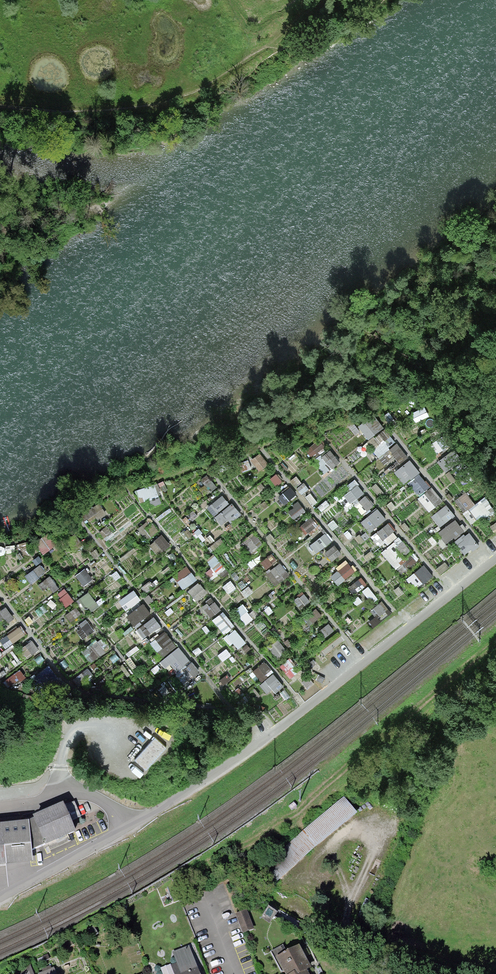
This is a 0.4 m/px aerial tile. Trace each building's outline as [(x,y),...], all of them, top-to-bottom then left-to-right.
[(370,440),(385,426),(371,411),(356,425),(370,440)] [(390,436),(374,451),(386,464),(395,456),(401,462),(408,455),(390,436)] [(319,440),(312,446),(319,455),(327,449),(319,440)] [(315,460),(325,474),(341,463),(330,449),(315,460)] [(409,459),(396,471),(419,496),(432,484),(409,459)] [(209,475),(199,482),(206,494),(216,487),(209,475)] [(346,485),(350,492),(339,498),(346,510),(355,504),(353,501),(365,495),(357,479),(346,485)] [(157,485),(138,488),(141,501),(159,498),(157,485)] [(433,487),(419,498),(430,511),(444,500),(433,487)] [(484,498),(474,504),(467,492),(460,496),(476,522),(492,512),(484,498)] [(206,509),(221,526),(228,519),(232,523),(242,514),(224,493),(206,509)] [(363,514),(375,505),(366,494),(354,503),(363,514)] [(300,504),(290,511),(294,518),(305,510),(300,504)] [(432,515),(440,527),(456,515),(447,504),(432,515)] [(361,521),(370,532),(387,518),(378,507),(361,521)] [(314,516),(301,523),(307,534),(320,528),(314,516)] [(458,518),(438,531),(446,544),(466,531),(458,518)] [(380,546),(396,534),(388,523),(372,535),(380,546)] [(306,542),(317,554),(334,539),(323,526),(306,542)] [(466,555),(480,545),(470,532),(456,542),(466,555)] [(254,550),(262,542),(255,534),(247,543),(254,550)] [(163,535),(153,542),(160,552),(170,545),(163,535)] [(382,551),(402,574),(419,559),(400,536),(382,551)] [(218,573),(223,566),(217,560),(211,567),(218,573)] [(280,561),(266,572),(276,586),(290,574),(280,561)] [(349,564),(339,571),(345,578),(355,571),(349,564)] [(418,588),(433,575),(425,565),(409,578),(418,588)] [(184,589),(198,579),(188,566),(174,575),(184,589)] [(197,600),(207,591),(200,584),(191,592),(197,600)] [(66,588),(59,592),(67,605),(74,601),(66,588)] [(119,600),(126,611),(142,600),(135,589),(119,600)] [(88,609),(96,601),(88,592),(79,600),(88,609)] [(127,616),(135,626),(152,613),(143,603),(127,616)] [(224,612),(214,619),(225,633),(234,625),(224,612)] [(154,616),(137,629),(145,639),(162,626),(154,616)] [(82,637),(94,631),(91,625),(79,630),(82,637)] [(21,626),(9,634),(14,642),(26,635),(21,626)] [(236,650),(247,643),(237,628),(226,636),(236,650)] [(158,652),(165,647),(168,653),(177,647),(167,631),(151,642),(158,652)] [(102,642),(92,644),(94,656),(103,655),(102,642)] [(165,668),(172,664),(184,684),(199,674),(182,646),(160,659),(165,668)] [(263,681),(274,671),(265,661),(253,671),(263,681)] [(51,665),(36,677),(47,692),(62,681),(51,665)] [(270,695),(283,684),(274,673),(261,684),(270,695)] [(134,758),(145,770),(168,749),(156,737),(134,758)] [(343,797),(264,867),(276,882),(356,812),(343,797)] [(29,820),(32,849),(47,842),(51,850),(60,845),(70,841),(67,835),(74,831),(70,820),(82,815),(77,803),(65,809),(62,802),(33,815),(34,818),(29,820)] [(29,820),(0,824),(0,865),(34,861),(32,849),(29,820)] [(169,895),(161,898),(164,906),(173,903),(169,895)] [(245,911),(234,916),(241,931),(252,927),(245,911)] [(173,952),(177,962),(170,965),(174,973),(201,973),(189,945),(173,952)] [(286,973),(290,973),(295,971),(297,973),(300,973),(307,970),(311,968),(299,945),(277,956),(286,973)]
